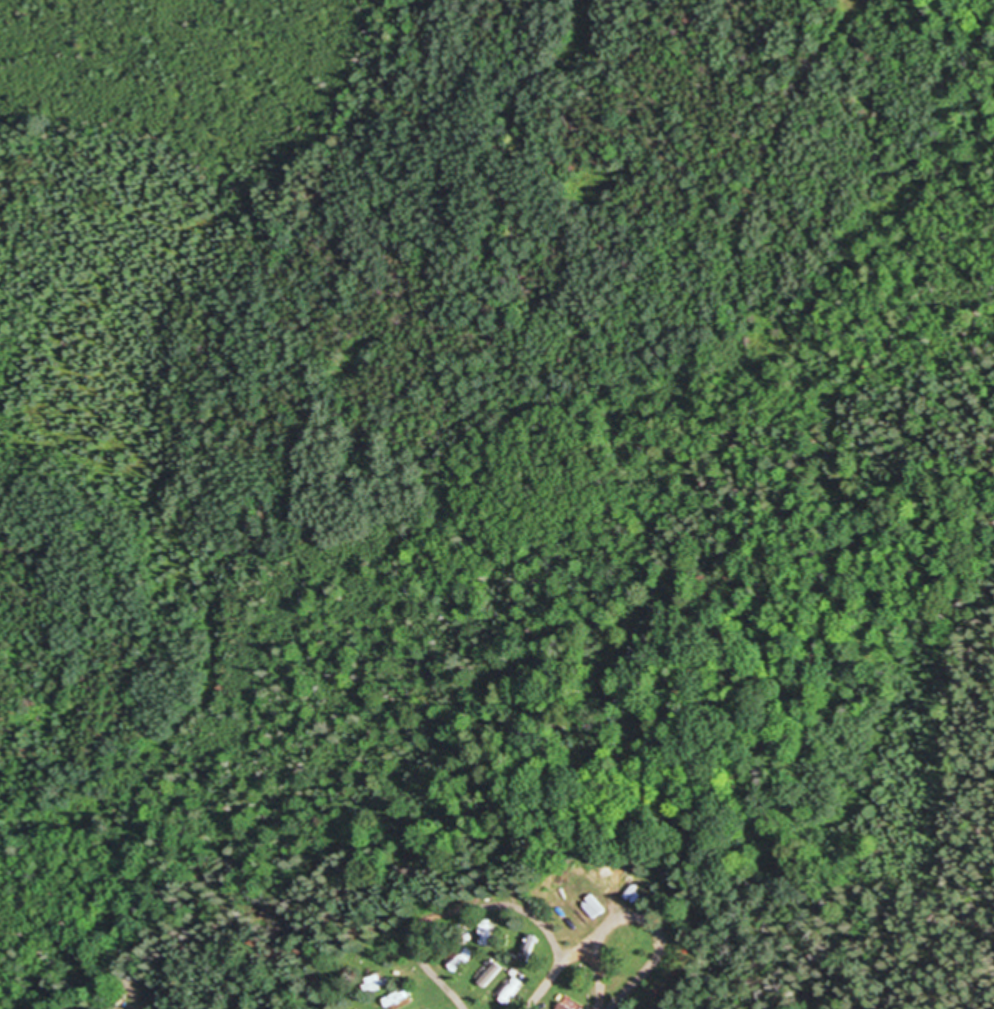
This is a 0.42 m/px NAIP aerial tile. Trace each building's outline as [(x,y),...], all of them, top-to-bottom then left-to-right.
[(480,945),(492,947),(494,922),(483,920),(480,945)] [(526,960),(525,940),(518,941),(519,961),(526,960)] [(459,970),(475,954),(469,948),(453,964),(459,970)] [(387,980),(371,974),(365,990),(380,997),(387,980)] [(407,987),(382,1001),(386,1008),(396,1008),(414,999),(407,987)] [(578,1005),(563,999),(558,1008),(576,1008),(578,1005)]
